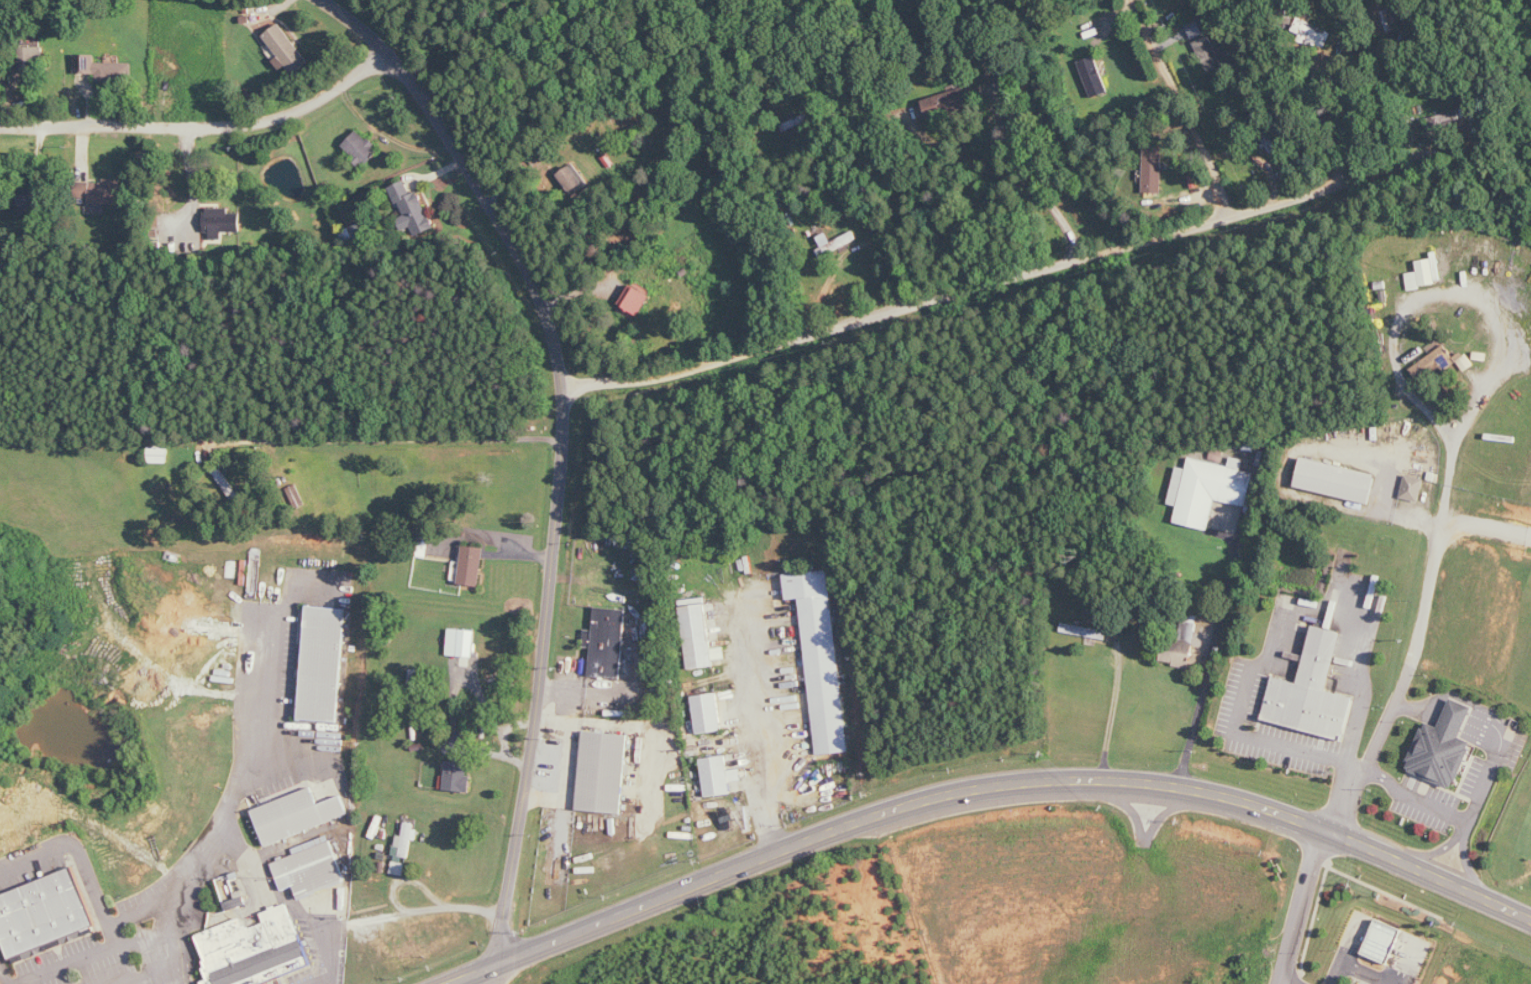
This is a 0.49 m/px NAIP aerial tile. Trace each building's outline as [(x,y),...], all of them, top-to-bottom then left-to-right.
[(1381,31),(1402,28),(1397,0),(1390,0),(1376,2),(1381,31)] [(1186,24),(1193,39),(1205,34),(1198,19),(1186,24)] [(1294,39),(1327,48),(1332,30),(1299,21),(1294,39)] [(1194,42),(1208,74),(1224,67),(1211,35),(1194,42)] [(44,47),(22,47),(22,70),(44,70),(44,47)] [(134,63),(97,62),(97,54),(77,54),(77,74),(99,75),(99,81),(133,82),(134,63)] [(1093,99),(1110,92),(1096,55),(1078,61),(1093,99)] [(972,106),(966,86),(923,101),(930,121),(972,106)] [(1459,118),(1457,110),(1428,119),(1430,127),(1459,118)] [(343,146),(365,167),(381,150),(358,130),(343,146)] [(573,192),(585,182),(569,164),(558,175),(573,192)] [(123,179),(105,178),(105,183),(78,183),(78,199),(87,199),(87,204),(122,205),(123,179)] [(420,191),(411,194),(406,181),(391,187),(402,217),(398,219),(403,230),(412,227),(416,236),(435,228),(420,191)] [(22,208),(41,207),(41,195),(21,196),(22,208)] [(242,213),(231,213),(231,208),(206,208),(205,236),(224,237),(224,233),(241,233),(242,213)] [(1409,288),(1442,285),(1439,258),(1417,260),(1419,272),(1407,273),(1409,288)] [(653,297),(632,284),(620,305),(640,317),(653,297)] [(1410,367),(1419,382),(1458,360),(1464,371),(1474,366),(1466,351),(1454,358),(1447,346),(1410,367)] [(149,462),(168,463),(168,448),(150,448),(149,462)] [(1296,487),(1370,504),(1377,474),(1303,457),(1296,487)] [(1210,530),(1215,500),(1248,506),(1254,472),(1242,470),(1244,460),(1232,458),(1230,466),(1190,459),(1188,469),(1177,467),(1170,504),(1179,506),(1175,523),(1210,530)] [(1420,503),(1425,479),(1405,475),(1400,498),(1420,503)] [(430,538),(421,536),(417,557),(427,559),(430,538)] [(481,586),(485,548),(464,546),(460,584),(481,586)] [(816,755),(847,752),(832,570),(786,574),(788,600),(803,599),(816,755)] [(714,667),(707,604),(681,607),(689,670),(714,667)] [(300,720),(339,722),(346,609),(307,606),(300,720)] [(627,610),(596,608),(595,630),(586,630),(585,647),(592,648),(591,676),(623,678),(627,610)] [(1196,643),(1197,615),(1181,614),(1179,642),(1196,643)] [(1273,677),(1263,721),(1344,739),(1353,697),(1328,692),(1342,632),(1313,626),(1300,683),(1273,677)] [(475,630),(449,630),(449,656),(475,656),(475,630)] [(1191,668),(1194,645),(1166,640),(1162,663),(1191,668)] [(698,734),(723,731),(718,693),(693,696),(698,734)] [(1474,707),(1451,698),(1440,727),(1425,721),(1406,771),(1455,789),(1473,742),(1462,738),(1474,707)] [(628,735),(583,732),(578,811),(623,814),(628,735)] [(703,758),(706,797),(731,795),(728,756),(703,758)] [(468,776),(469,763),(448,762),(446,791),(471,792),(472,776),(468,776)] [(350,816),(343,796),(319,804),(314,788),(253,809),(266,845),(350,816)] [(410,858),(412,839),(416,840),(418,824),(406,822),(404,836),(397,835),(392,873),(404,874),(406,857),(410,858)] [(347,882),(330,835),(293,848),(296,855),(272,863),(283,891),(295,887),(300,899),(347,882)] [(77,868),(0,894),(0,932),(9,960),(29,954),(30,958),(61,948),(58,941),(97,927),(77,868)] [(227,911),(248,905),(243,891),(236,893),(230,875),(217,879),(227,911)] [(289,903),(260,914),(263,923),(246,929),(242,918),(195,936),(213,983),(245,983),(244,981),(257,976),(260,983),(263,983),(312,966),(289,903)] [(1362,954),(1389,965),(1403,930),(1377,919),(1362,954)]
